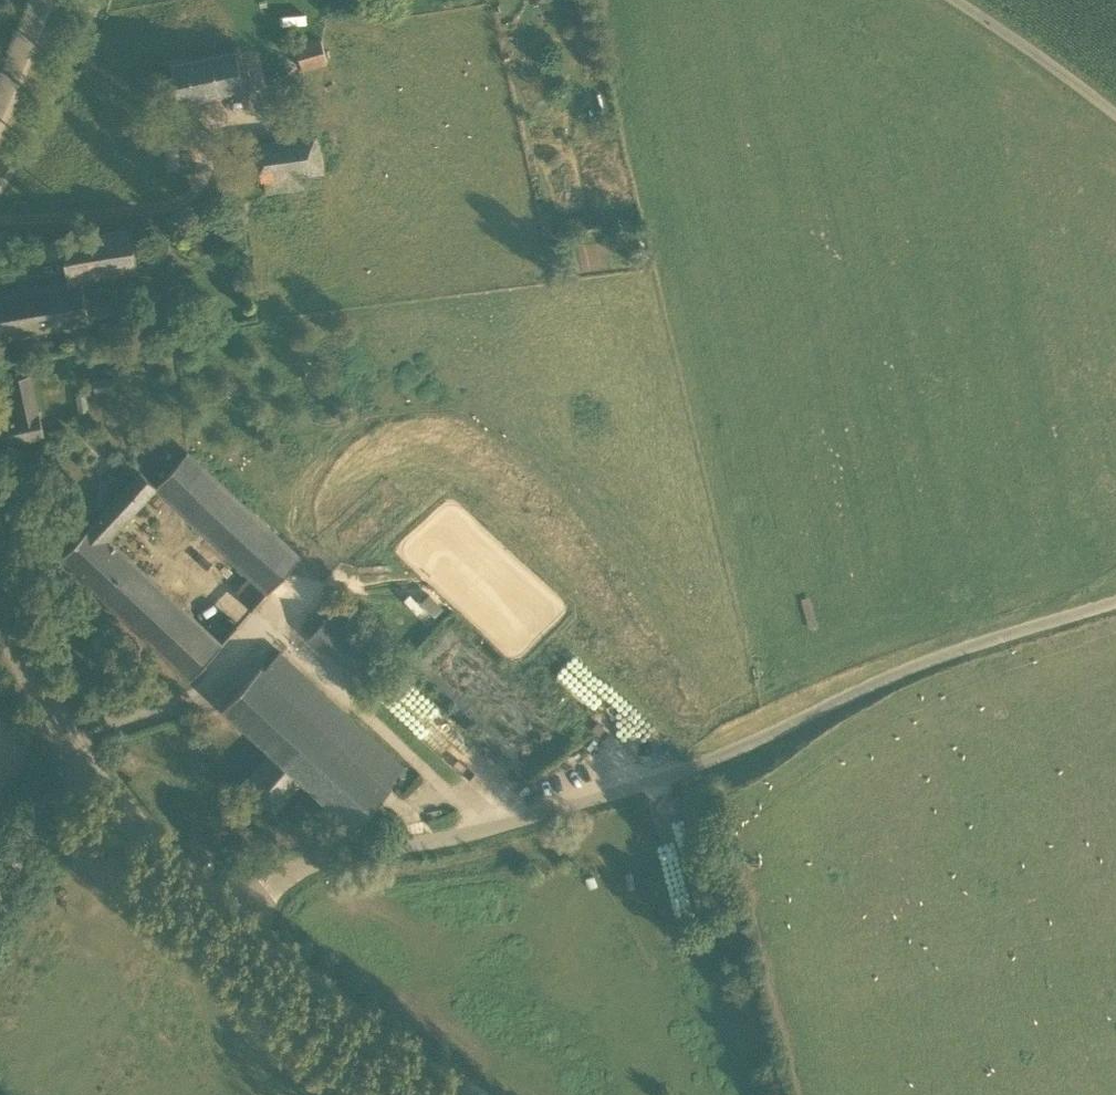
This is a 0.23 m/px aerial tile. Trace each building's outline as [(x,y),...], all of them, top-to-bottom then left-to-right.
[(303,41),(295,43),(303,70),(306,69),(313,67),(327,63),(320,37),(303,41)] [(244,89),(237,51),(171,65),(179,103),(244,89)] [(266,196),(304,191),(302,177),(325,173),(322,150),(336,148),(334,131),(254,143),(260,183),(264,182),(266,196)] [(132,228),(103,232),(61,239),(70,287),(0,298),(0,336),(89,322),(82,279),(139,270),(132,228)] [(10,379),(16,404),(3,406),(5,420),(0,421),(0,445),(45,436),(40,414),(39,414),(30,374),(10,379)] [(95,392),(115,390),(114,376),(93,378),(95,392)] [(156,485),(154,486),(250,574),(236,590),(254,607),(301,555),(187,452),(186,451),(156,485)] [(154,486),(156,485),(141,471),(115,499),(61,557),(175,661),(192,677),(222,643),(108,538),(154,486)] [(433,613),(442,605),(431,592),(422,600),(433,613)] [(334,610),(308,639),(356,683),(382,654),(334,610)] [(328,802),(355,827),(395,784),(392,781),(405,767),(280,652),(267,666),(264,663),(224,706),(328,802)]
